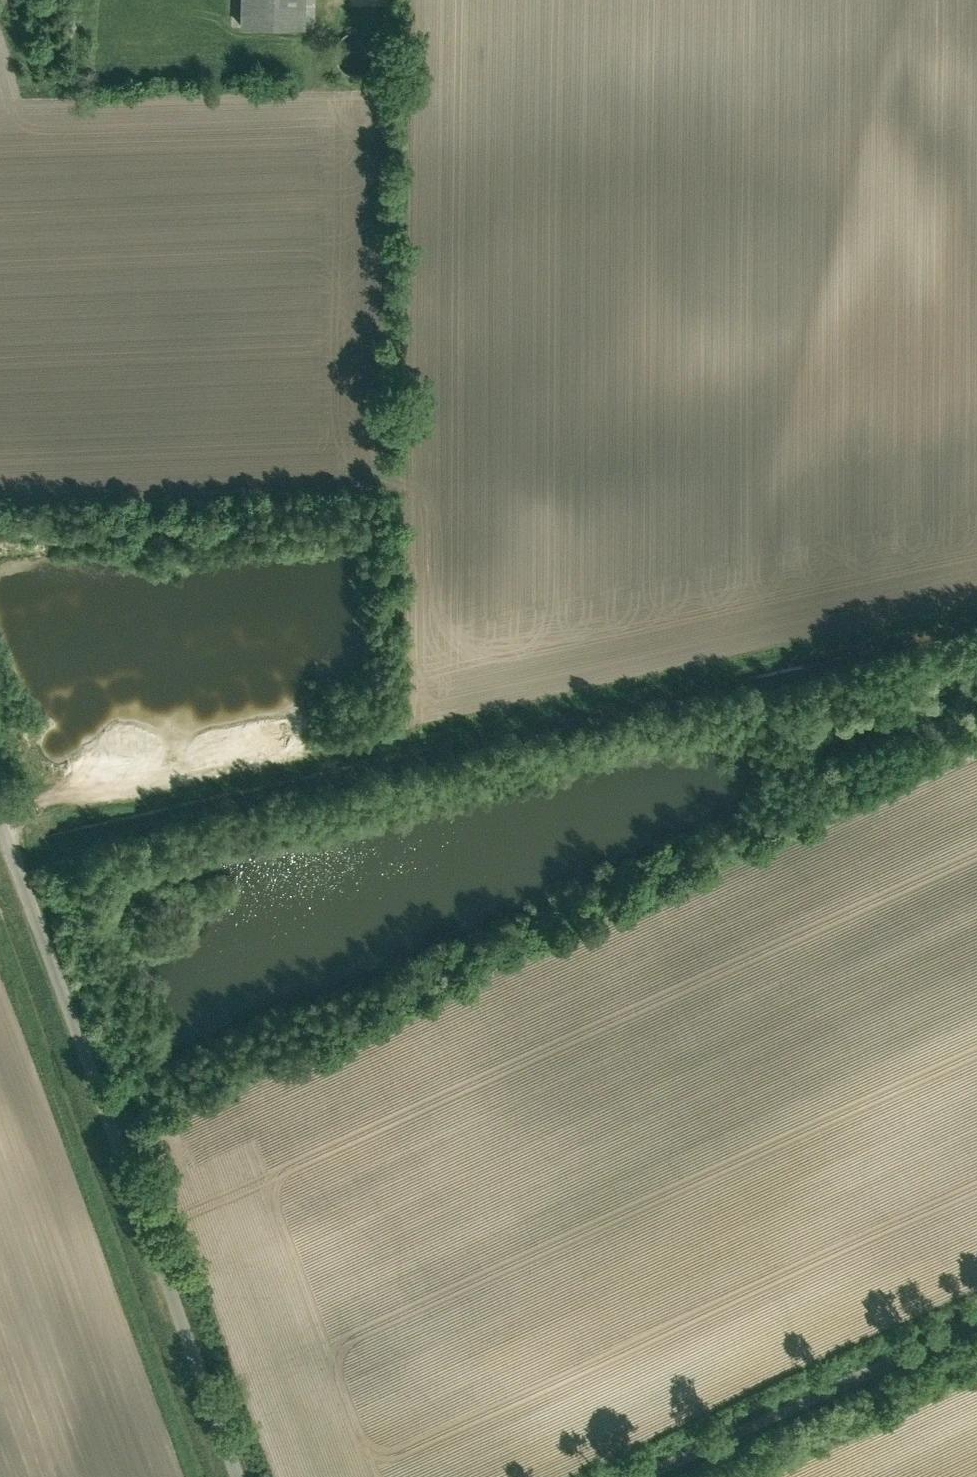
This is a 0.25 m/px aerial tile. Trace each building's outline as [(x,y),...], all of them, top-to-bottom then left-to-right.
[(246,25),(310,26),(310,0),(246,0),(246,25)]
